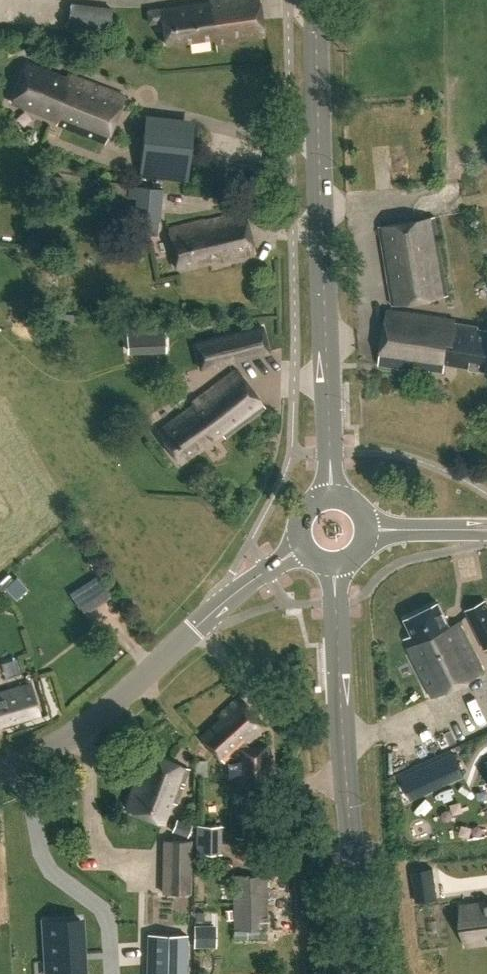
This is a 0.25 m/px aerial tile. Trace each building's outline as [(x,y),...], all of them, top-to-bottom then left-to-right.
[(259,0),(223,0),(215,1),(208,4),(147,12),(149,25),(162,23),(165,46),(214,39),(215,44),(264,37),(259,0)] [(112,6),(70,2),(67,30),(109,34),(112,6)] [(63,76),(27,62),(11,102),(58,121),(56,126),(102,145),(122,96),(65,73),(63,76)] [(191,133),(144,128),(138,177),(186,182),(191,133)] [(162,188),(136,187),(134,218),(159,220),(162,188)] [(253,254),(243,212),(167,230),(176,269),(214,260),(215,263),(253,254)] [(448,296),(436,219),(380,228),(392,305),(448,296)] [(387,310),(378,366),(426,374),(426,370),(445,373),(446,366),(486,372),(486,333),(477,332),(477,328),(456,324),(457,321),(387,310)] [(269,352),(261,325),(192,345),(200,372),(269,352)] [(267,409),(236,370),(194,404),(196,407),(158,437),(181,467),(222,434),(227,440),(267,409)] [(486,600),(465,610),(483,649),(486,647),(486,600)] [(451,625),(439,603),(407,620),(415,637),(409,646),(435,697),(485,671),(460,621),(451,625)] [(33,685),(0,696),(0,726),(42,713),(33,685)] [(246,706),(241,700),(218,718),(219,721),(201,736),(220,759),(245,738),(246,740),(263,726),(253,714),(249,719),(242,710),(246,706)] [(235,774),(236,791),(273,789),(270,746),(240,748),(241,759),(244,759),(245,773),(235,774)] [(189,768),(144,749),(129,784),(136,787),(127,808),(161,822),(170,801),(175,803),(189,768)] [(454,753),(401,778),(411,799),(464,775),(454,753)] [(266,797),(235,796),(234,835),(265,836),(266,797)] [(192,824),(176,818),(172,832),(187,837),(192,824)] [(220,824),(194,824),(194,852),(220,852),(220,824)] [(146,973),(189,973),(191,838),(170,838),(169,876),(148,876),(146,973)] [(267,929),(266,875),(232,876),(233,930),(267,929)] [(463,907),(468,943),(486,940),(486,904),(463,907)] [(79,915),(43,917),(47,973),(83,971),(79,915)] [(206,926),(192,926),(192,948),(207,948),(206,926)]
